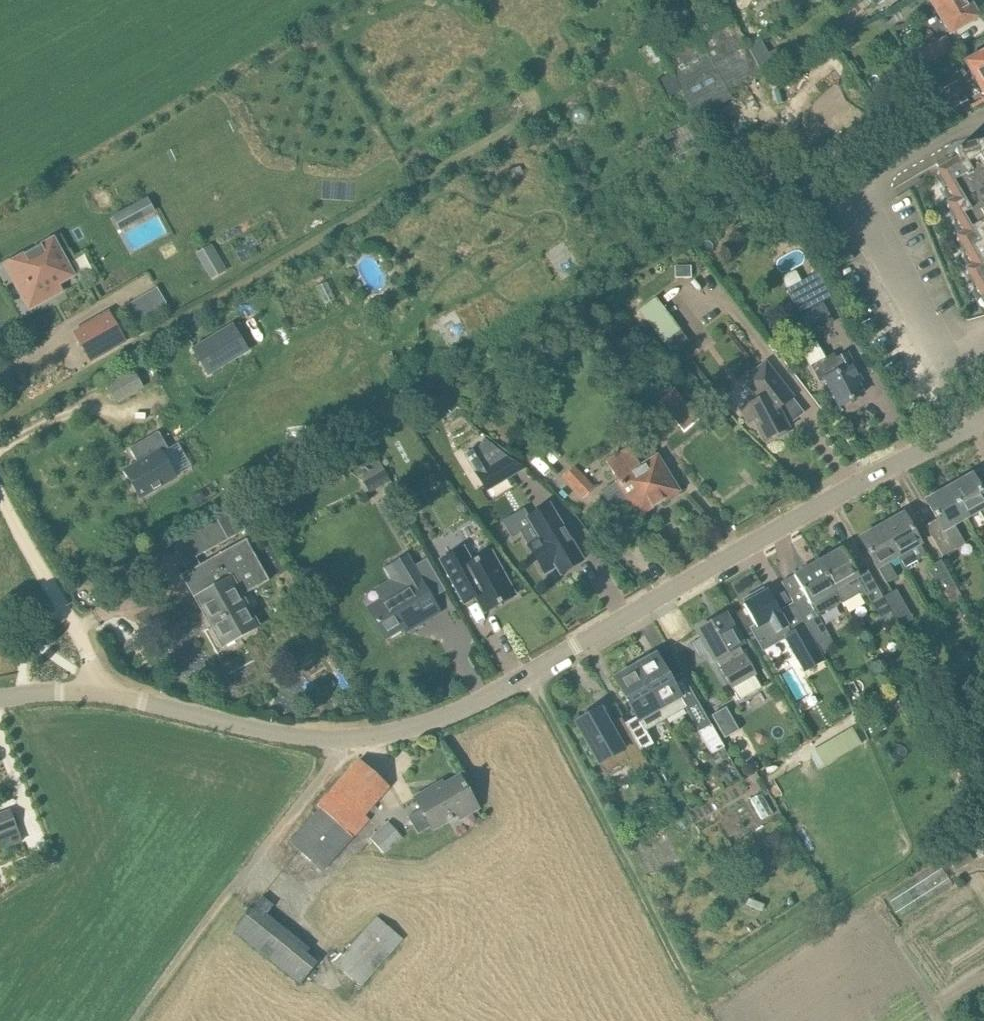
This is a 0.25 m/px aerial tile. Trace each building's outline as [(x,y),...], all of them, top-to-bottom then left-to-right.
[(969,0),(930,0),(950,34),(979,17),(969,0)] [(730,94),(764,74),(756,60),(724,3),(645,47),(655,64),(665,59),(694,114),(696,113),(699,117),(732,99),(730,94)] [(848,35),(838,41),(844,51),(853,45),(848,35)] [(928,65),(954,50),(946,36),(920,51),(928,65)] [(764,74),(765,76),(787,65),(777,47),(756,60),(764,74)] [(967,62),(983,92),(983,52),(967,62)] [(958,81),(942,90),(953,109),(968,100),(958,81)] [(961,147),(958,148),(955,150),(958,158),(936,171),(953,200),(945,205),(963,233),(955,238),(972,265),(963,270),(982,301),(980,302),(982,306),(983,306),(983,141),(961,147)] [(793,247),(804,242),(799,229),(788,234),(793,247)] [(53,239),(13,261),(24,281),(17,285),(30,309),(54,295),(50,289),(74,276),(53,239)] [(198,252),(213,278),(225,271),(210,245),(198,252)] [(820,300),(830,295),(818,272),(800,281),(796,272),(783,279),(808,329),(830,318),(820,300)] [(157,287),(124,301),(133,323),(166,310),(157,287)] [(681,331),(655,297),(637,311),(663,345),(681,331)] [(109,313),(74,333),(91,360),(125,340),(109,313)] [(194,323),(185,328),(189,336),(198,330),(194,323)] [(250,351),(233,324),(192,349),(208,376),(250,351)] [(858,382),(863,379),(848,351),(836,358),(834,354),(825,358),(817,342),(802,349),(820,382),(826,379),(840,405),(864,393),(858,382)] [(779,408),(780,409),(793,398),(766,364),(744,381),(759,400),(740,409),(748,424),(754,421),(765,442),(776,436),(777,438),(787,433),(786,431),(789,429),(778,409),(779,408)] [(134,371),(107,386),(116,401),(143,386),(134,371)] [(674,389),(659,402),(685,432),(700,419),(674,389)] [(168,449),(159,432),(129,448),(138,464),(126,471),(141,497),(175,478),(161,453),(168,449)] [(518,460),(486,438),(474,446),(491,475),(518,460)] [(524,466),(518,460),(491,475),(474,446),(463,453),(485,489),(524,466)] [(619,480),(601,491),(614,512),(630,502),(637,514),(640,512),(675,490),(656,460),(648,447),(640,452),(647,463),(641,466),(630,448),(607,462),(618,478),(619,480)] [(363,481),(370,492),(391,479),(381,462),(362,474),(365,479),(363,481)] [(576,464),(563,476),(583,497),(596,485),(576,464)] [(982,517),(983,519),(983,497),(971,475),(950,487),(968,518),(979,511),(982,517)] [(950,487),(927,500),(937,516),(923,524),(942,556),(965,543),(955,525),(968,518),(950,487)] [(194,529),(206,551),(254,524),(242,503),(194,529)] [(583,561),(549,505),(528,518),(532,525),(520,532),(545,573),(557,566),(561,574),(583,561)] [(904,513),(881,526),(890,542),(898,557),(907,571),(919,564),(916,559),(926,553),(921,544),(904,513)] [(881,526),(860,538),(878,569),(887,584),(898,578),(889,562),(898,557),(881,526)] [(258,629),(248,612),(239,597),(271,579),(247,536),(183,572),(187,580),(197,596),(226,647),(258,629)] [(464,603),(466,603),(473,598),(476,597),(485,612),(513,596),(515,595),(491,552),(472,562),(465,547),(441,560),(464,603)] [(843,605),(866,592),(883,625),(894,619),(883,597),(868,570),(858,576),(843,548),(818,563),(840,600),(843,605)] [(407,586),(370,608),(388,638),(412,623),(414,627),(428,619),(440,612),(431,598),(424,587),(406,557),(394,565),(407,586)] [(941,560),(927,568),(948,605),(962,597),(941,560)] [(805,595),(793,602),(805,623),(823,652),(836,645),(817,613),(840,600),(818,563),(794,576),(805,595)] [(897,589),(883,597),(894,619),(899,627),(913,620),(897,589)] [(754,594),(744,600),(746,604),(744,605),(756,627),(752,629),(763,649),(786,636),(807,672),(827,660),(823,652),(805,623),(792,631),(768,591),(765,593),(756,598),(754,594)] [(762,686),(755,673),(756,673),(745,651),(744,652),(740,646),(742,645),(724,616),(699,631),(719,665),(730,687),(731,686),(738,699),(762,686)] [(635,667),(665,719),(686,707),(657,655),(635,667)] [(641,751),(653,744),(646,730),(665,719),(635,667),(615,679),(637,717),(625,723),(629,730),(641,751)] [(633,769),(646,761),(641,751),(629,730),(617,737),(600,708),(576,722),(606,774),(629,761),(633,769)] [(726,708),(712,716),(725,739),(739,730),(726,708)] [(983,726),(983,716),(974,723),(979,730),(983,726)] [(711,725),(698,732),(712,755),(724,748),(711,725)] [(360,759),(317,806),(321,808),(290,843),(323,872),(369,820),(365,816),(390,787),(360,759)] [(479,808),(460,777),(420,802),(423,807),(409,815),(419,833),(432,826),(434,829),(467,808),(470,813),(479,808)] [(24,842),(12,807),(0,812),(0,850),(24,842)] [(387,822),(369,838),(383,854),(401,838),(387,822)] [(953,883),(940,864),(889,897),(902,916),(953,883)] [(317,958),(261,917),(270,905),(256,895),(228,932),(298,983),(317,958)] [(378,916),(360,937),(336,964),(362,987),(404,939),(378,916)]
